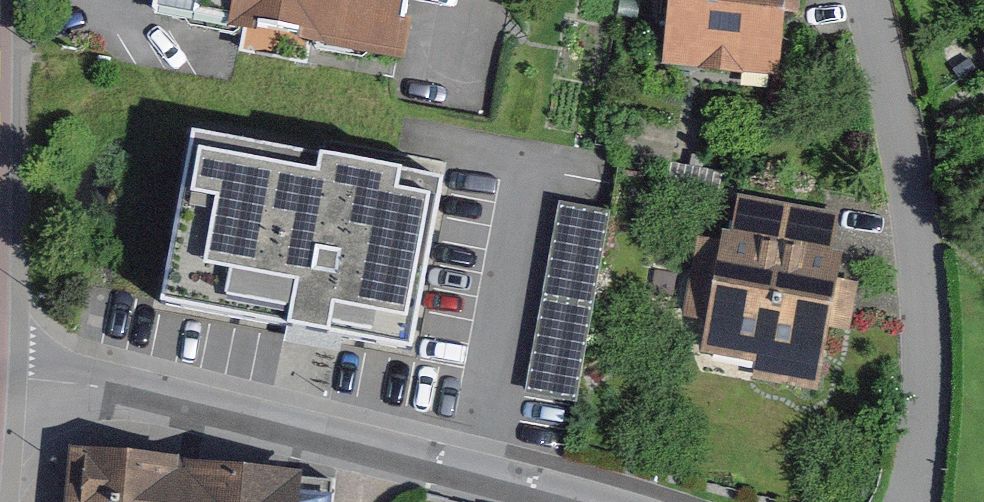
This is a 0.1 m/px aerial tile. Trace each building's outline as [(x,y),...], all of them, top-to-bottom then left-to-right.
[(160,17),(407,62),(418,0),(164,0),(160,17)] [(669,67),(797,80),(805,0),(676,0),(669,67)] [(367,171),(194,138),(166,300),(421,348),(449,186),(367,171)] [(563,182),(533,374),(584,382),(615,190),(563,182)] [(855,211),(750,193),(740,250),(713,246),(693,362),(826,384),(855,211)] [(78,454),(73,501),(295,501),(298,479),(78,454)]
